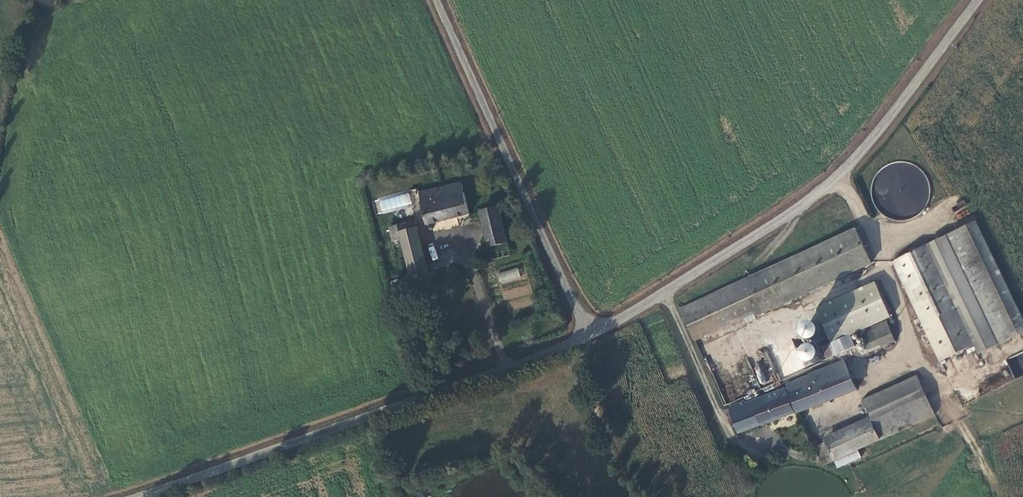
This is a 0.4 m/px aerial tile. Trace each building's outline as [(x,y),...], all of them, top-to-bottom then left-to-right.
[(876,213),(923,221),(932,169),(878,159),(871,198),(878,200),(876,213)] [(470,211),(463,178),(419,188),(425,221),(470,211)] [(409,194),(375,199),(377,211),(411,206),(409,194)] [(479,210),(487,245),(507,241),(499,205),(479,210)] [(428,283),(414,220),(389,226),(392,240),(401,238),(412,287),(428,283)] [(947,237),(995,347),(1022,335),(1022,328),(978,223),(947,237)] [(761,306),(871,260),(857,225),(683,297),(695,326),(759,300),(761,306)] [(947,237),(929,244),(974,345),(977,355),(995,347),(947,237)] [(510,253),(507,241),(487,245),(490,257),(510,253)] [(893,260),(940,361),(974,345),(929,244),(893,260)] [(433,245),(428,247),(432,260),(437,258),(433,245)] [(517,267),(498,273),(501,284),(520,278),(517,267)] [(889,315),(875,279),(814,303),(824,327),(828,338),(819,342),(824,354),(852,343),(847,331),(889,315)] [(524,287),(504,289),(505,297),(525,295),(524,287)] [(824,327),(814,303),(800,309),(810,333),(824,327)] [(883,321),(855,331),(862,348),(863,351),(891,340),(883,321)] [(813,341),(809,340),(806,341),(803,343),(801,347),(801,350),(802,354),(804,356),(807,358),(811,359),(814,358),(817,355),(819,352),(819,349),(818,345),(816,342),(813,341)] [(1006,358),(1013,377),(1022,374),(1022,352),(1006,358)] [(738,397),(721,403),(727,413),(732,429),(852,391),(843,360),(783,379),(785,385),(742,398),(738,397)] [(866,420),(874,439),(931,415),(915,376),(857,399),(866,420)] [(866,420),(819,441),(827,459),(828,459),(853,449),(874,439),(866,420)] [(827,459),(819,441),(809,445),(818,463),(827,459)] [(853,449),(828,459),(832,467),(856,457),(853,449)]
